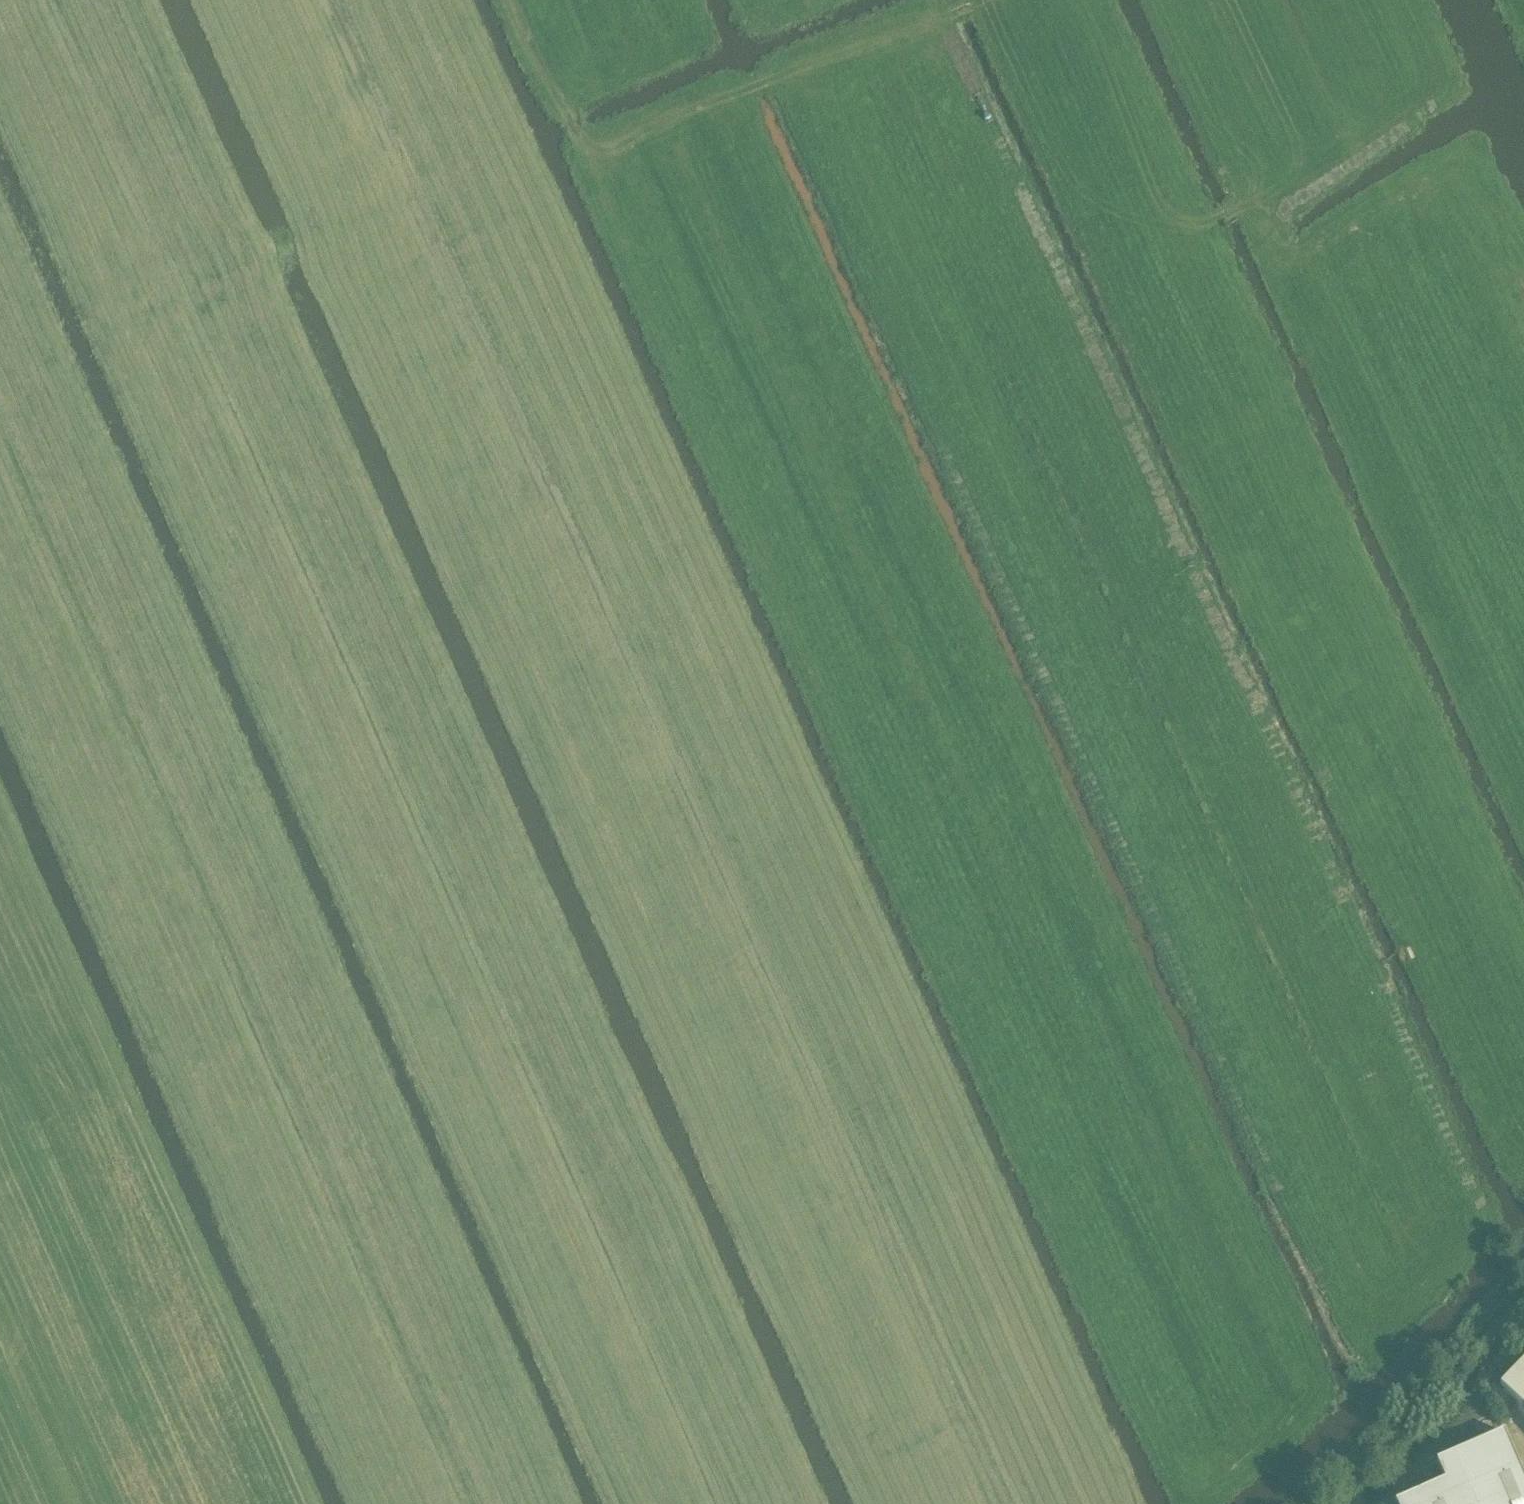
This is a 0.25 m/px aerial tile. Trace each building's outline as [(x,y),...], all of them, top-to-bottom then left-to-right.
[(1505,1386),(1523,1404),(1523,1366),(1505,1386)] [(1395,1503),(1523,1503),(1523,1479),(1504,1433),(1436,1462),(1445,1482),(1395,1503)]
